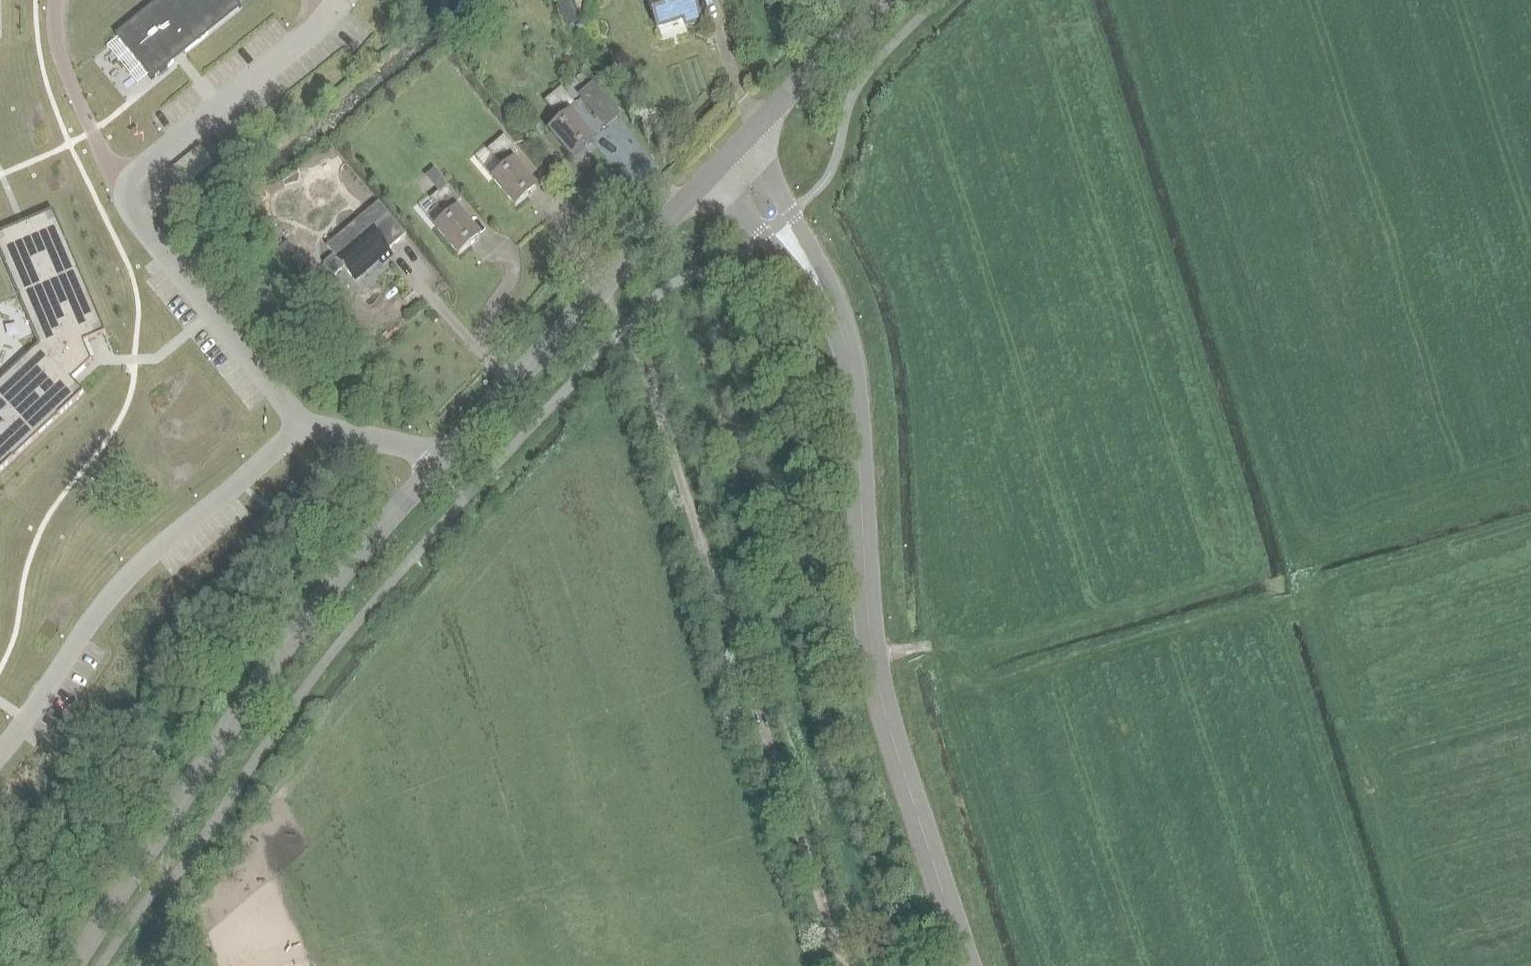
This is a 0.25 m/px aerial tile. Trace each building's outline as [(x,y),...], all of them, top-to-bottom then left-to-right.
[(115,35),(151,80),(174,62),(171,58),(182,49),(185,52),(208,34),(205,30),(236,5),(240,9),(241,8),(235,0),(159,0),(115,35)] [(574,0),(565,0),(558,3),(567,27),(583,20),(574,0)] [(647,2),(657,32),(683,23),(686,29),(700,24),(692,0),(652,0),(647,2)] [(205,30),(208,34),(240,9),(236,5),(205,30)] [(171,58),(174,62),(185,52),(182,49),(171,58)] [(609,101),(596,85),(581,98),(594,114),(609,101)] [(560,123),(550,132),(572,160),(592,145),(567,113),(576,106),(563,90),(545,104),(560,123)] [(488,151),(478,160),(493,179),(515,206),(534,190),(510,160),(517,154),(504,138),(488,151)] [(326,157),(310,170),(318,180),(334,167),(326,157)] [(432,199),(422,207),(438,227),(437,227),(459,255),(478,240),(454,209),(460,204),(435,171),(427,178),(439,194),(432,199)] [(335,275),(344,267),(355,280),(374,264),(373,262),(378,258),(382,263),(391,255),(388,251),(406,235),(378,203),(326,247),(333,255),(323,264),(334,277),(335,276),(335,275)] [(0,380),(0,470),(83,392),(71,379),(91,361),(83,342),(105,333),(53,211),(0,233),(0,255),(39,344),(0,380)]
